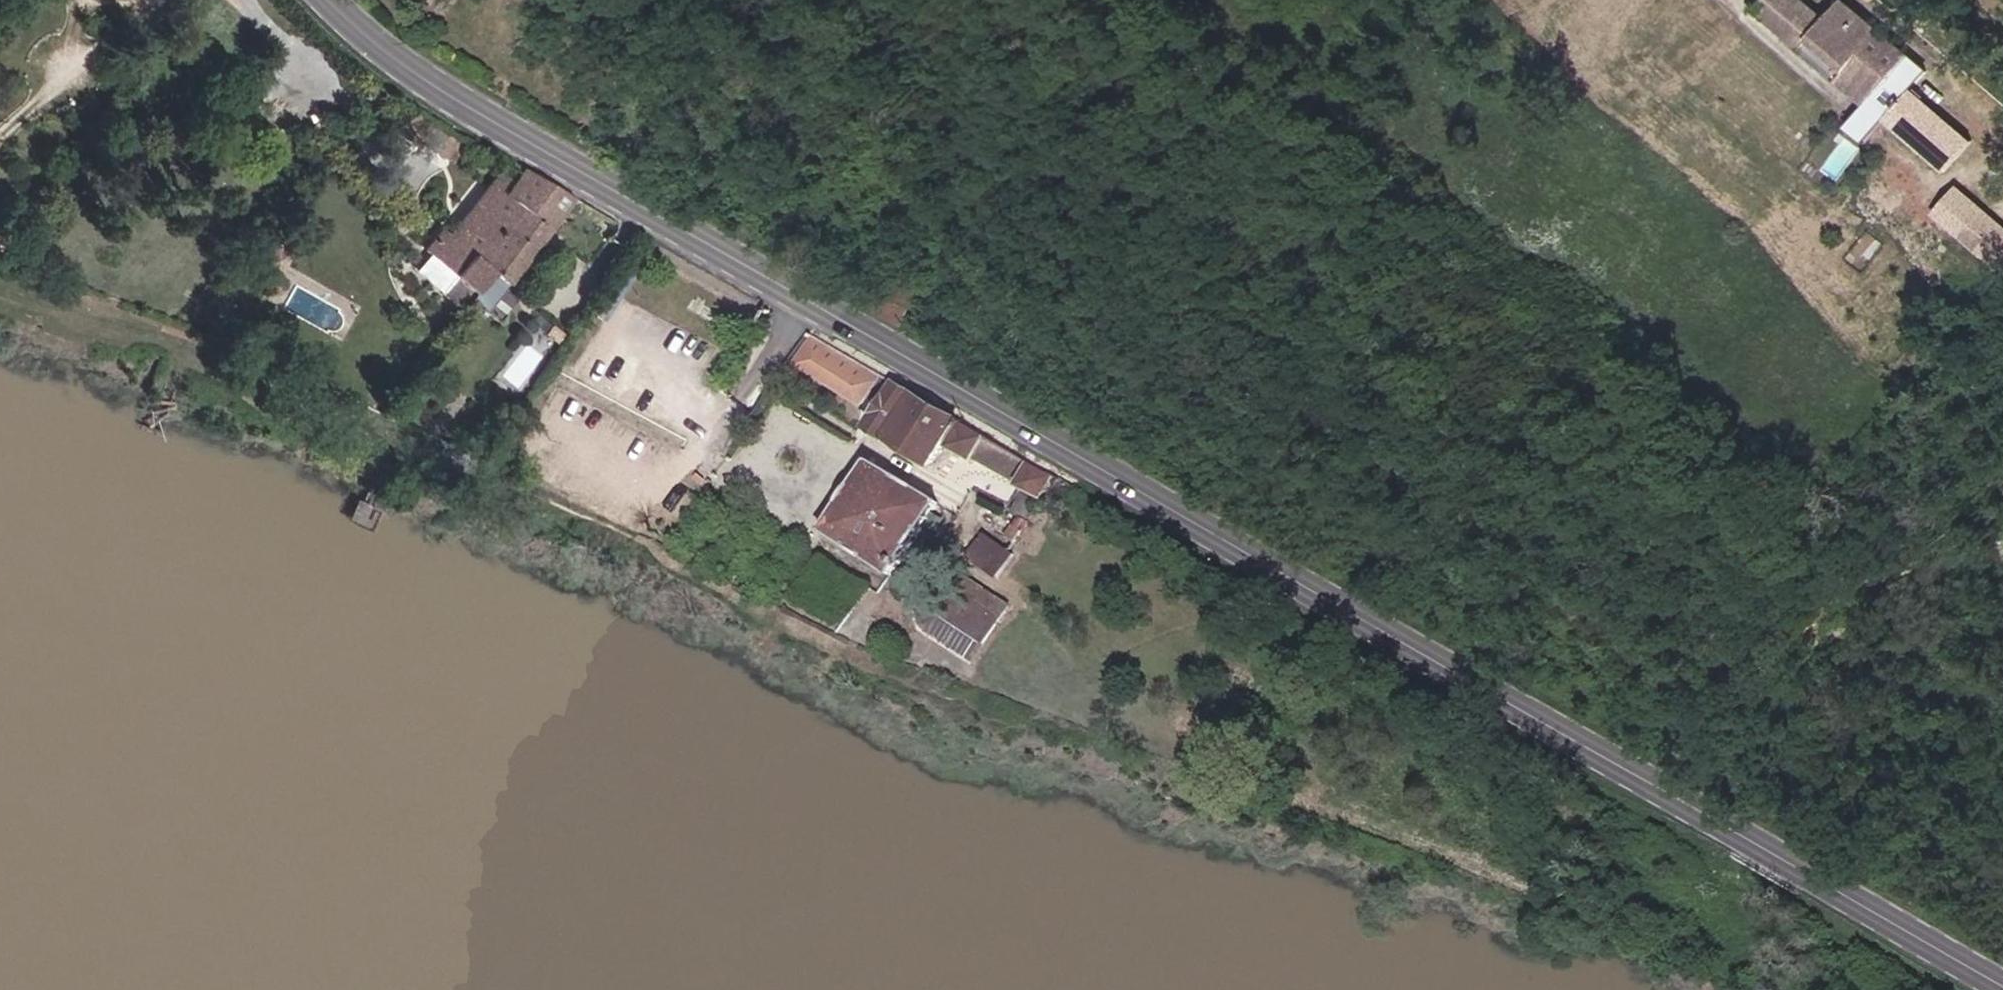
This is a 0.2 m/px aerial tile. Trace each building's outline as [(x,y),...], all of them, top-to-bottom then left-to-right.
[(1973,144),(1902,84),(1919,64),(1841,0),(1825,18),(1803,0),(1759,0),(1750,11),(1861,107),(1865,104),(1948,173),(1973,144)] [(1839,177),(1855,153),(1841,143),(1824,168),(1839,177)] [(450,240),(441,234),(424,256),(476,295),(479,291),(498,304),(575,203),(527,167),(512,187),(498,176),(450,240)] [(2002,269),(2002,268),(2002,219),(1960,182),(1935,210),(2002,269)] [(961,420),(812,333),(793,365),(859,403),(867,390),(882,399),(869,422),(937,461),(961,420)] [(1054,474),(966,423),(953,446),(1043,495),(1054,474)] [(937,502),(869,464),(824,534),(892,579),(937,502)] [(1032,533),(1002,513),(972,558),(1002,578),(1032,533)] [(957,574),(934,610),(988,645),(1012,609),(957,574)]
